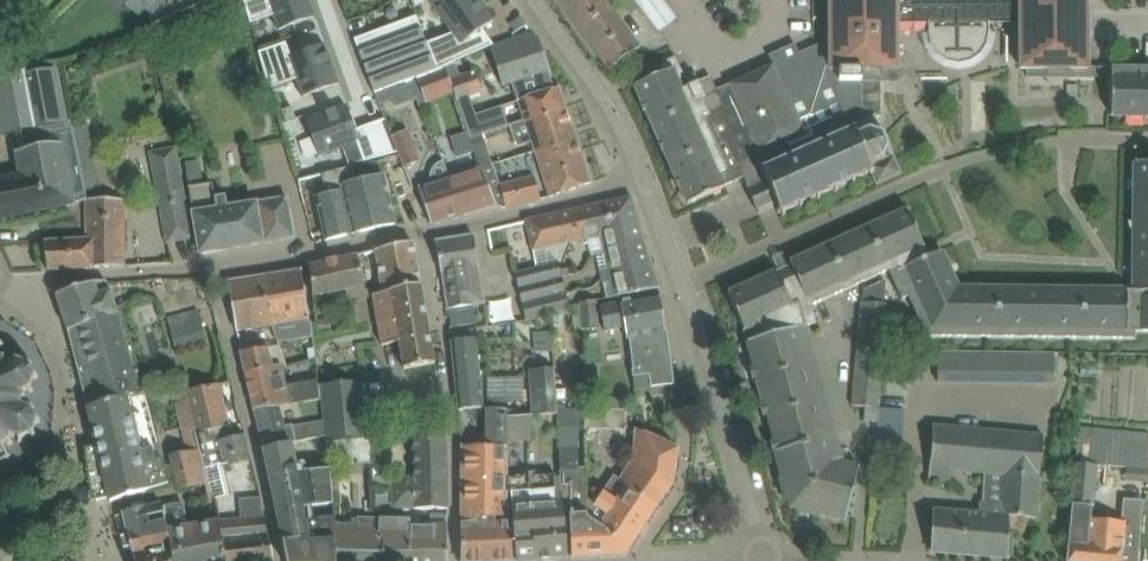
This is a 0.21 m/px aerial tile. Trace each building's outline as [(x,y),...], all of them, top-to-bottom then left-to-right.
[(146,9),(153,25),(208,0),(155,0),(146,9)] [(250,24),(273,16),(278,30),(314,17),(308,0),(243,0),(250,24)] [(426,43),(437,71),(444,66),(493,45),(482,29),(493,21),(478,0),(433,0),(430,2),(452,33),(426,43)] [(609,70),(640,48),(604,0),(557,0),(609,70)] [(629,0),(621,6),(629,17),(637,11),(629,0)] [(831,39),(814,47),(812,48),(799,53),(795,44),(768,56),(772,65),(759,71),(728,84),(733,95),(721,101),(710,77),(697,82),(689,86),(681,69),(679,63),(676,56),(647,69),(651,78),(635,86),(635,87),(642,103),(660,142),(663,149),(676,179),(679,186),(687,204),(723,188),(725,187),(724,186),(744,177),(748,187),(746,187),(758,213),(777,204),(779,209),(776,210),(778,214),(781,212),(782,215),(786,214),(784,211),(798,205),(800,207),(803,206),(802,203),(816,197),(817,200),(821,198),(819,195),(833,189),(835,192),(838,190),(838,189),(852,182),(852,184),(856,182),(855,179),(869,173),(870,176),(872,175),(876,185),(900,174),(889,148),(890,148),(890,146),(887,146),(883,135),(885,134),(883,132),(882,133),(875,118),(880,115),(880,81),(888,81),(888,70),(896,70),(896,22),(897,22),(928,23),(928,34),(929,36),(930,44),(931,46),(938,56),(947,62),(958,64),(970,62),(980,55),(986,45),(986,44),(988,34),(988,22),(989,22),(1019,22),(1019,21),(1021,21),(1021,69),(1047,69),(1048,77),(1111,77),(1111,116),(1129,116),(1139,116),(1147,116),(1147,67),(1138,67),(1086,67),(1086,0),(831,0),(831,39)] [(655,30),(673,19),(660,0),(635,0),(655,30)] [(400,40),(360,55),(360,56),(374,94),(410,81),(437,71),(436,71),(417,20),(417,18),(395,26),(400,40)] [(638,44),(655,33),(648,22),(631,33),(638,44)] [(286,42),(259,52),(269,89),(296,79),(303,97),(338,84),(324,44),(291,56),(286,42)] [(497,109),(491,133),(524,122),(561,110),(566,108),(559,88),(554,89),(542,53),(523,60),(522,57),(520,58),(516,46),(492,54),(502,86),(511,83),(517,102),(497,109)] [(444,66),(456,100),(481,92),(468,57),(444,66)] [(71,121),(66,122),(56,67),(24,72),(24,70),(0,75),(0,129),(1,135),(13,133),(18,152),(16,152),(20,175),(0,179),(0,219),(74,204),(86,200),(71,121)] [(452,89),(444,69),(416,79),(424,100),(452,89)] [(292,107),(281,111),(285,123),(296,119),(292,107)] [(347,107),(306,122),(319,157),(357,144),(364,162),(398,153),(384,119),(355,130),(347,107)] [(561,110),(509,127),(516,146),(531,141),(536,158),(556,151),(558,157),(580,150),(566,108),(561,110)] [(470,139),(482,136),(476,116),(464,120),(470,139)] [(392,136),(399,156),(404,167),(420,161),(407,130),(392,136)] [(473,149),(486,145),(483,136),(470,140),(473,149)] [(76,142),(84,177),(97,174),(88,139),(76,142)] [(150,153),(165,233),(168,247),(169,247),(169,242),(191,238),(174,148),(150,153)] [(556,151),(536,158),(550,197),(591,183),(580,150),(558,157),(556,151)] [(199,159),(185,162),(189,187),(203,184),(199,159)] [(461,216),(449,177),(443,161),(438,163),(434,167),(431,170),(430,174),(430,179),(430,183),(419,187),(419,186),(418,186),(431,225),(461,216)] [(950,271),(899,293),(901,300),(908,297),(926,337),(1134,339),(1134,332),(1147,332),(1147,162),(1135,162),(1134,222),(1133,291),(1127,291),(1067,290),(1059,290),(958,288),(950,271)] [(361,163),(334,169),(352,234),(395,224),(384,176),(356,182),(352,167),(362,165),(361,163)] [(496,205),(478,168),(449,177),(461,216),(496,205)] [(352,234),(334,169),(320,172),(323,184),(327,186),(330,186),(332,192),(315,196),(326,240),(352,234)] [(540,200),(535,176),(500,185),(498,185),(504,208),(507,208),(540,200)] [(203,184),(189,187),(200,254),(263,244),(263,243),(294,238),(287,197),(226,207),(224,197),(215,198),(213,183),(203,184)] [(632,197),(563,212),(564,219),(575,216),(580,238),(601,234),(604,246),(644,239),(632,197)] [(86,200),(87,237),(88,267),(124,267),(124,199),(86,200)] [(899,293),(950,271),(941,251),(928,257),(923,247),(924,247),(907,210),(789,263),(790,266),(728,294),(744,330),(746,329),(746,330),(747,329),(750,341),(747,342),(755,368),(758,367),(761,377),(758,378),(765,405),(768,404),(771,414),(768,415),(775,441),(778,440),(781,450),(775,452),(782,478),(780,479),(786,501),(789,500),(790,507),(797,508),(796,511),(819,517),(820,514),(846,521),(851,498),(859,467),(843,463),(805,327),(816,324),(811,306),(888,271),(899,293)] [(560,261),(566,242),(580,238),(575,216),(564,219),(563,212),(526,221),(531,244),(537,267),(558,262),(560,261)] [(436,242),(445,296),(446,303),(447,311),(485,304),(474,236),(436,242)] [(88,268),(88,267),(87,237),(44,241),(47,270),(88,268)] [(651,263),(644,239),(604,246),(608,271),(651,263)] [(376,251),(383,293),(421,286),(412,242),(376,251)] [(309,266),(313,297),(345,289),(347,302),(366,298),(357,255),(309,266)] [(560,269),(558,262),(537,267),(515,273),(518,287),(560,276),(561,275),(560,269)] [(658,288),(651,263),(608,271),(603,277),(606,297),(658,288)] [(308,318),(301,270),(261,276),(269,326),(288,323),(289,331),(290,345),(306,343),(307,349),(314,348),(313,335),(308,318)] [(245,330),(269,326),(261,276),(228,281),(236,331),(245,330)] [(518,287),(522,301),(564,292),(560,276),(518,287)] [(87,405),(88,407),(141,393),(146,391),(120,306),(115,308),(106,281),(93,282),(73,288),(71,282),(54,288),(69,333),(87,405)] [(883,304),(885,283),(884,281),(864,290),(862,302),(861,302),(852,406),(879,408),(888,304),(883,304)] [(186,282),(175,282),(175,290),(186,290),(186,282)] [(421,286),(383,293),(383,294),(372,295),(382,347),(399,344),(399,346),(404,369),(435,363),(421,286)] [(564,292),(522,301),(526,319),(570,311),(564,292)] [(632,369),(634,389),(673,384),(666,332),(659,295),(621,302),(601,306),(606,330),(626,326),(628,338),(631,338),(634,369),(632,369)] [(577,302),(581,328),(599,327),(595,299),(577,302)] [(170,328),(174,346),(205,338),(201,321),(170,328)] [(331,322),(319,322),(320,332),(331,331),(331,322)] [(451,341),(454,376),(479,373),(475,338),(451,341)] [(319,398),(318,385),(317,380),(285,386),(281,364),(285,364),(278,345),(268,348),(240,352),(254,410),(280,405),(281,409),(320,402),(319,398)] [(1059,355),(939,352),(938,383),(1058,386),(1059,355)] [(6,458),(7,461),(10,460),(9,457),(11,456),(10,453),(7,455),(2,443),(5,442),(9,446),(13,442),(8,438),(9,435),(17,438),(17,443),(22,442),(22,437),(29,434),(33,437),(36,434),(32,431),(35,423),(40,422),(40,418),(35,418),(31,411),(35,407),(31,404),(28,407),(20,405),(21,402),(27,401),(27,396),(21,396),(19,393),(27,390),(31,393),(34,390),(30,386),(33,379),(38,378),(38,374),(33,374),(29,366),(32,362),(29,359),(25,363),(18,361),(18,356),(13,356),(13,361),(6,365),(4,362),(9,357),(4,353),(0,358),(0,461),(6,458)] [(551,367),(535,368),(537,414),(554,413),(551,367)] [(479,373),(454,376),(458,411),(483,408),(479,373)] [(336,383),(318,385),(319,398),(320,402),(322,421),(322,423),(323,434),(324,442),(356,439),(365,438),(359,381),(336,383)] [(218,521),(225,560),(272,560),(263,520),(261,500),(245,435),(232,438),(219,383),(184,391),(186,399),(173,402),(185,453),(172,456),(180,489),(205,483),(208,496),(218,521)] [(141,393),(88,407),(87,408),(110,502),(168,484),(151,410),(146,411),(141,393)] [(280,405),(254,410),(263,449),(296,440),(292,426),(291,423),(285,425),(281,409),(280,405)] [(579,425),(577,407),(557,409),(558,427),(579,425)] [(900,436),(901,408),(882,407),(881,435),(900,436)] [(507,415),(507,409),(487,409),(488,446),(461,446),(461,560),(517,560),(511,491),(507,491),(507,476),(509,445),(507,445),(507,439),(507,415)] [(584,409),(584,428),(625,429),(625,410),(584,409)] [(533,414),(507,415),(507,439),(534,438),(533,414)] [(322,423),(322,421),(292,426),(296,440),(305,438),(323,434),(322,423)] [(1004,475),(1002,504),(980,502),(979,514),(932,510),(931,551),(930,552),(1008,558),(1009,528),(1020,529),(1021,517),(1036,518),(1043,436),(932,426),(928,479),(951,481),(951,470),(1004,475)] [(633,458),(619,480),(618,481),(657,507),(672,484),(677,448),(636,429),(633,458)] [(393,507),(417,509),(447,509),(446,436),(413,438),(415,479),(394,477),(393,507)] [(365,438),(356,439),(357,463),(372,463),(371,445),(371,440),(366,440),(365,438)] [(334,524),(330,468),(297,471),(291,443),(263,449),(275,503),(286,560),(337,560),(334,524)] [(631,547),(600,526),(588,518),(586,464),(578,465),(578,443),(559,444),(563,507),(570,506),(570,534),(571,558),(596,557),(596,556),(601,556),(625,555),(631,547)] [(1066,560),(1121,560),(1124,528),(1140,529),(1140,507),(1143,500),(1122,499),(1120,522),(1090,520),(1092,507),(1095,465),(1076,463),(1075,463),(1072,505),(1067,559),(1066,560)] [(507,476),(507,491),(511,491),(517,560),(527,560),(567,558),(565,534),(563,516),(559,516),(556,474),(507,476)] [(607,514),(600,526),(631,547),(657,507),(618,481),(619,480),(614,476),(597,505),(607,514)] [(163,506),(161,507),(170,546),(171,549),(172,548),(174,557),(165,559),(165,560),(225,560),(218,521),(188,525),(183,502),(163,506)] [(127,533),(132,555),(170,546),(161,507),(163,506),(163,503),(122,513),(127,533)] [(380,538),(382,538),(381,560),(447,560),(448,514),(431,513),(431,525),(421,525),(418,521),(409,521),(409,519),(380,519),(380,538)] [(334,524),(337,560),(381,560),(382,538),(380,538),(380,519),(380,518),(356,516),(356,518),(351,518),(351,524),(334,524)] [(165,559),(174,557),(172,548),(171,549),(170,546),(132,555),(133,560),(165,560),(165,559)]
